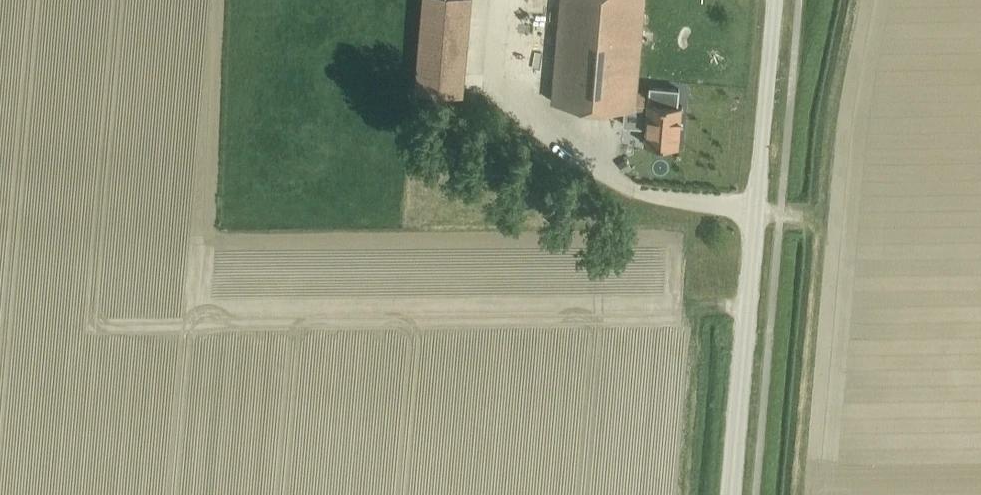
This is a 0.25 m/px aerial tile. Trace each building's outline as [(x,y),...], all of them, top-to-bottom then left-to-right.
[(464,95),(472,0),(424,0),(417,91),(464,95)] [(683,106),(650,103),(651,92),(638,91),(646,0),(562,0),(553,102),(649,110),(646,143),(680,146),(683,106)] [(627,158),(619,163),(624,172),(632,168),(627,158)]
